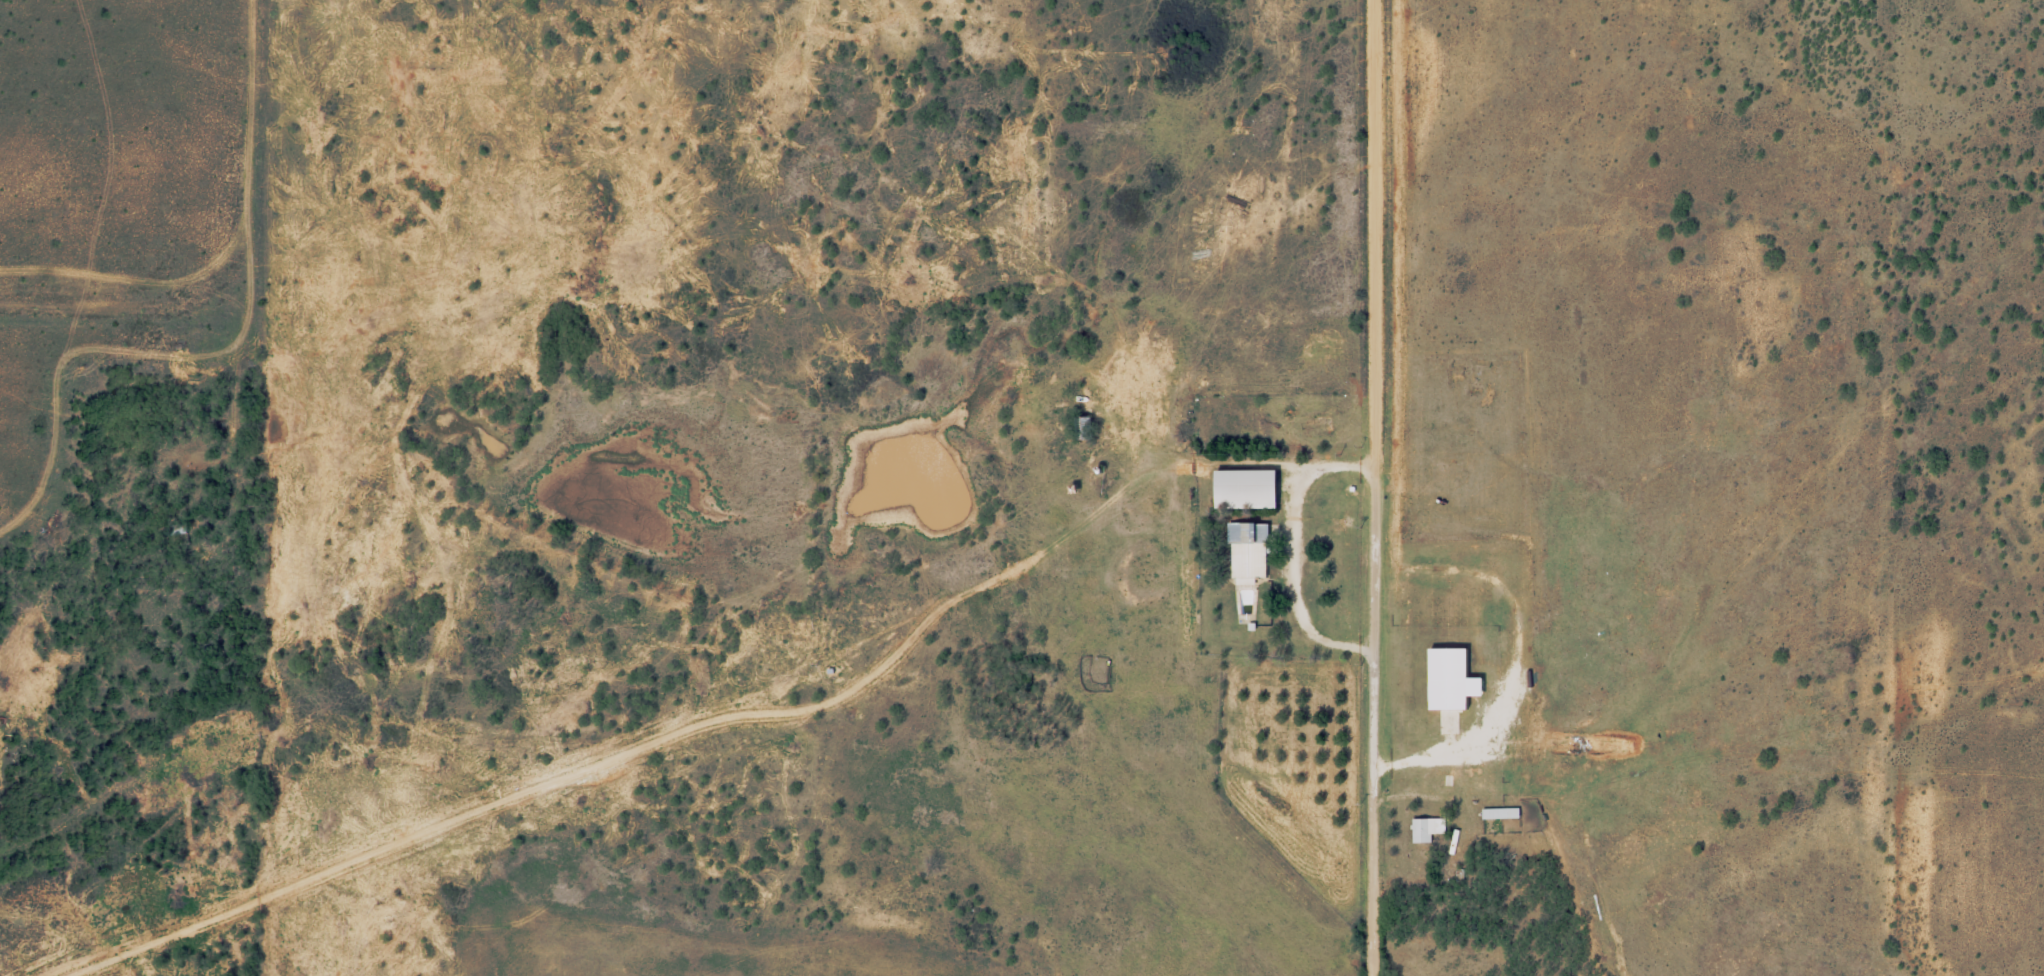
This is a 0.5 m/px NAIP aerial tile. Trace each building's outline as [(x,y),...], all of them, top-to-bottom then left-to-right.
[(1275,508),(1275,469),(1213,469),(1213,508),(1275,508)] [(1265,578),(1265,523),(1231,523),(1230,602),(1252,602),(1252,578),(1265,578)] [(1517,818),(1517,809),(1481,809),(1481,818),(1517,818)] [(1443,818),(1410,818),(1410,843),(1429,843),(1429,833),(1443,833),(1443,818)]
